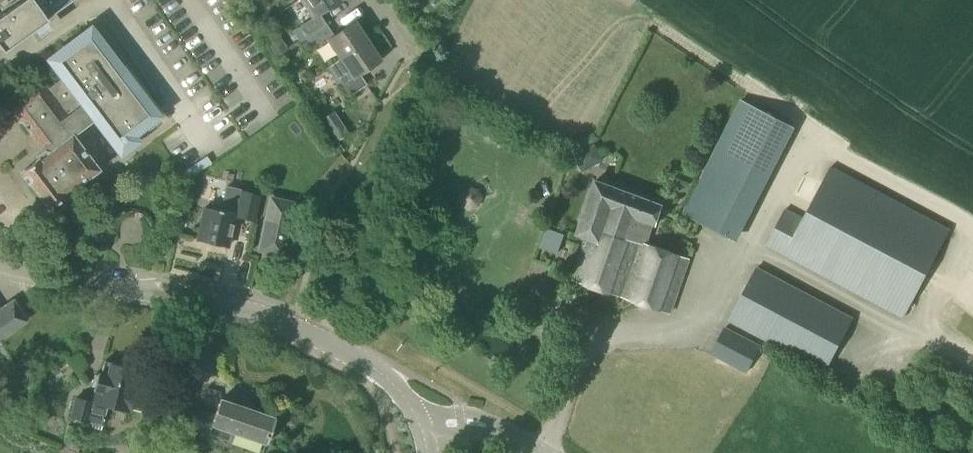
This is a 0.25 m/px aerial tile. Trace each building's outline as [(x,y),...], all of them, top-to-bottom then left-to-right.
[(1,51),(72,0),(0,0),(0,50),(1,51)] [(327,26),(320,15),(340,1),(340,0),(300,0),(312,18),(298,27),(306,39),(327,26)] [(339,60),(367,42),(354,23),(334,36),(327,26),(306,39),(312,48),(313,49),(326,40),(326,41),(339,60)] [(158,116),(90,28),(70,43),(77,52),(56,69),(62,78),(46,90),(40,81),(8,105),(43,152),(36,157),(38,159),(22,172),(50,209),(66,196),(66,195),(98,170),(73,137),(95,120),(121,154),(137,141),(133,136),(158,116)] [(359,75),(379,62),(367,42),(339,60),(326,69),(346,99),(366,86),(359,75)] [(588,165),(603,154),(595,144),(580,155),(588,165)] [(180,163),(195,155),(190,145),(175,153),(180,163)] [(187,180),(211,164),(206,156),(182,172),(187,180)] [(950,229),(830,166),(802,218),(785,209),(765,247),(902,320),(950,229)] [(646,246),(646,245),(652,225),(656,226),(662,205),(595,181),(576,235),(587,239),(598,243),(602,231),(646,246)] [(255,221),(261,194),(225,186),(220,211),(205,207),(197,241),(198,242),(199,244),(209,247),(212,245),(226,248),(233,217),(255,221)] [(737,242),(751,213),(696,186),(693,191),(682,214),(737,242)] [(470,187),(461,190),(457,199),(461,207),(469,211),(478,207),(482,199),(478,191),(470,187)] [(280,254),(291,204),(271,200),(260,250),(280,254)] [(188,245),(175,227),(162,235),(175,254),(188,245)] [(688,260),(646,245),(646,246),(602,231),(598,243),(587,239),(573,280),(669,313),(688,260)] [(825,372),(853,318),(756,267),(728,321),(825,372)] [(28,320),(14,300),(0,310),(0,340),(28,320)] [(746,374),(761,346),(724,327),(710,355),(746,374)] [(132,390),(137,372),(120,367),(121,366),(104,361),(100,375),(98,374),(91,401),(74,397),(69,417),(102,426),(107,407),(127,412),(128,410),(129,411),(130,409),(140,412),(144,396),(134,393),(134,391),(132,390)] [(219,401),(214,417),(184,408),(171,449),(182,452),(189,452),(196,430),(228,441),(231,433),(266,444),(274,418),(219,401)]
